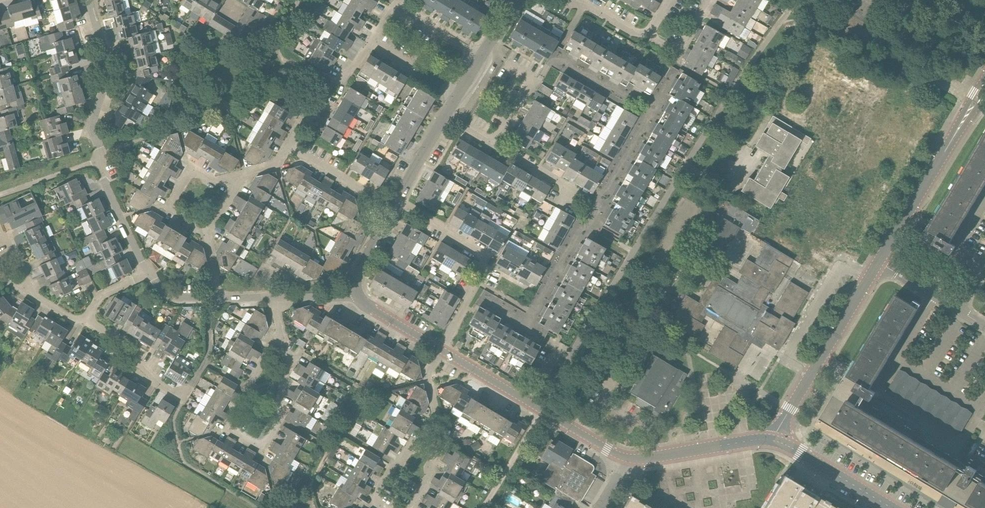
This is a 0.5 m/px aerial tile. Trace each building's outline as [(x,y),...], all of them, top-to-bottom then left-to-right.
[(77,6),(76,0),(57,0),(59,10),(60,9),(60,11),(77,6)] [(125,14),(122,0),(105,0),(108,13),(106,13),(107,19),(114,18),(125,14)] [(191,11),(197,0),(183,0),(180,5),(191,11)] [(200,17),(211,0),(210,0),(197,0),(191,11),(200,17)] [(215,28),(221,18),(216,15),(222,4),(217,1),(215,3),(211,0),(200,17),(210,23),(209,25),(215,29),(215,28)] [(257,18),(260,13),(258,12),(263,2),(259,0),(242,0),(241,2),(249,7),(246,12),(257,18)] [(374,7),(361,0),(351,0),(348,5),(361,13),(364,8),(371,12),(374,7)] [(438,11),(445,0),(419,0),(426,4),(424,8),(431,13),(433,9),(438,11)] [(457,23),(470,0),(469,0),(445,0),(438,11),(442,14),(440,18),(447,22),(450,19),(457,23)] [(470,0),(457,23),(463,27),(461,30),(468,35),(471,31),(476,34),(489,12),(470,0)] [(649,4),(642,0),(620,0),(637,10),(640,5),(646,9),(649,4)] [(757,8),(743,0),(735,0),(737,1),(733,8),(751,18),(757,8)] [(757,8),(762,0),(743,0),(757,8)] [(37,16),(41,15),(37,4),(32,5),(30,1),(19,4),(23,20),(31,18),(32,21),(38,20),(37,16)] [(143,6),(148,9),(151,4),(146,1),(143,6)] [(14,23),(23,20),(19,4),(7,7),(9,12),(3,13),(7,29),(15,27),(14,23)] [(275,9),(280,12),(283,7),(278,4),(275,9)] [(342,15),(362,27),(365,22),(358,18),(361,13),(348,5),(342,15)] [(59,32),(61,31),(74,28),(72,21),(81,19),(77,6),(60,11),(64,23),(57,25),(59,32)] [(139,11),(145,14),(148,9),(143,6),(139,11)] [(751,19),(751,18),(733,8),(730,13),(724,9),(721,14),(744,27),(750,18),(751,19)] [(772,17),(775,20),(780,13),(777,11),(772,17)] [(257,18),(246,12),(243,17),(253,23),(257,18)] [(114,29),(135,24),(133,13),(125,14),(114,18),(115,23),(112,24),(114,29)] [(161,19),(166,22),(169,17),(164,14),(161,19)] [(738,38),(744,27),(721,14),(718,19),(725,22),(721,28),(738,38)] [(359,32),(362,27),(342,15),(336,25),(350,33),(353,28),(359,32)] [(512,44),(516,46),(531,20),(522,15),(509,37),(514,40),(512,44)] [(253,23),(243,17),(240,22),(250,28),(253,23)] [(767,24),(770,26),(775,20),(772,17),(767,24)] [(221,18),(215,28),(220,31),(226,21),(221,18)] [(522,44),(528,48),(542,26),(531,20),(516,46),(519,48),(522,44)] [(226,21),(220,31),(225,34),(231,24),(226,21)] [(174,27),(179,30),(183,25),(177,22),(174,27)] [(131,37),(138,35),(135,24),(114,29),(115,35),(118,34),(119,40),(131,37)] [(330,34),(350,47),(353,42),(347,38),(350,33),(336,25),(330,34)] [(697,33),(718,45),(724,35),(706,25),(702,32),(698,30),(697,33)] [(237,27),(241,44),(249,31),(242,26),(237,27)] [(533,56),(537,58),(552,32),(542,26),(528,48),(535,52),(533,56)] [(241,44),(237,27),(231,29),(227,36),(241,44)] [(568,57),(572,59),(588,31),(583,28),(578,35),(573,32),(563,50),(569,54),(568,57)] [(131,49),(153,43),(158,41),(156,30),(138,35),(131,37),(132,42),(129,43),(131,49)] [(57,53),(74,49),(71,38),(64,40),(61,31),(59,32),(46,36),(40,38),(42,44),(40,44),(42,52),(56,48),(57,53)] [(578,59),(584,62),(594,44),(589,41),(594,34),(588,31),(572,59),(576,62),(578,59)] [(543,57),(548,60),(561,37),(552,32),(537,58),(540,61),(543,57)] [(712,55),(718,45),(697,33),(695,37),(698,39),(695,45),(712,55)] [(347,51),(350,47),(330,34),(324,44),(329,47),(329,48),(333,50),(338,53),(341,47),(347,51)] [(308,48),(314,52),(334,64),(337,59),(331,55),(333,50),(329,48),(329,47),(324,44),(320,42),(314,38),(308,48)] [(588,69),(593,71),(609,43),(604,40),(600,47),(594,44),(584,62),(590,66),(588,69)] [(136,59),(155,54),(153,43),(131,49),(132,54),(135,54),(136,59)] [(599,71),(605,74),(615,56),(610,53),(614,46),(609,43),(593,71),(597,74),(599,71)] [(707,65),(712,55),(695,45),(691,52),(687,50),(685,53),(707,65)] [(55,75),(65,72),(69,71),(67,65),(78,62),(74,49),(57,53),(56,54),(59,66),(53,68),(55,75)] [(735,61),(737,57),(728,51),(726,55),(735,61)] [(331,68),(334,64),(314,52),(308,62),(322,70),(325,64),(331,68)] [(609,81),(613,83),(630,55),(625,52),(621,59),(615,56),(605,74),(611,78),(609,81)] [(701,76),(707,65),(685,53),(683,57),(687,59),(683,66),(701,76)] [(138,77),(152,79),(149,68),(158,66),(155,54),(136,59),(138,64),(135,65),(138,77)] [(357,76),(365,81),(380,57),(376,54),(374,58),(369,55),(357,76)] [(626,87),(628,83),(636,68),(631,65),(635,58),(630,55),(613,83),(618,86),(619,83),(626,87)] [(365,81),(376,87),(388,67),(382,63),(384,59),(380,57),(365,81)] [(633,89),(637,91),(654,63),(649,60),(644,68),(638,64),(636,68),(628,83),(634,86),(633,89)] [(654,63),(637,91),(642,94),(643,91),(650,95),(660,77),(655,74),(659,67),(654,63)] [(13,87),(11,78),(14,77),(11,66),(1,70),(0,70),(0,91),(13,87)] [(376,87),(386,94),(401,69),(397,67),(395,71),(388,67),(376,87)] [(728,77),(727,79),(733,82),(740,71),(734,67),(728,77)] [(386,94),(395,99),(407,78),(402,75),(405,72),(401,69),(386,94)] [(61,94),(80,89),(76,75),(67,78),(65,72),(55,75),(50,76),(55,96),(61,94)] [(672,82),(701,99),(704,94),(697,89),(700,84),(681,73),(678,79),(675,78),(672,82)] [(728,90),(733,82),(727,79),(728,77),(720,73),(716,80),(723,84),(722,87),(728,90)] [(555,87),(565,93),(573,80),(563,74),(555,87)] [(131,93),(148,104),(154,94),(146,89),(152,79),(138,77),(131,87),(134,89),(131,93)] [(565,93),(576,100),(584,86),(573,80),(565,93)] [(698,104),(701,99),(672,82),(670,87),(672,88),(669,95),(673,97),(680,101),(680,100),(688,105),(691,100),(698,104)] [(576,100),(586,106),(594,92),(584,86),(576,100)] [(16,107),(24,105),(21,92),(15,93),(13,87),(0,91),(0,105),(9,102),(11,108),(16,107)] [(409,95),(433,110),(435,106),(432,104),(435,99),(414,87),(409,95)] [(58,116),(59,115),(73,111),(72,106),(85,102),(81,88),(80,89),(61,94),(65,107),(56,109),(58,116)] [(344,98),(360,107),(366,97),(350,88),(344,98)] [(594,92),(586,106),(597,112),(605,98),(594,92)] [(142,114),(148,104),(131,93),(128,98),(126,97),(123,102),(142,114)] [(431,114),(433,110),(409,95),(403,106),(423,118),(427,111),(431,114)] [(664,105),(693,122),(696,117),(689,113),(692,107),(688,105),(680,100),(680,101),(673,97),(670,103),(667,101),(664,105)] [(354,117),(360,107),(344,98),(338,108),(354,117)] [(529,110),(544,120),(550,110),(535,100),(529,110)] [(124,124),(127,119),(135,123),(136,124),(142,114),(123,102),(120,107),(122,108),(119,113),(117,112),(114,117),(124,124)] [(269,113),(284,121),(286,117),(290,120),(295,111),(287,106),(285,110),(274,104),(269,113)] [(618,117),(621,106),(616,104),(613,115),(618,117)] [(690,127),(693,122),(664,105),(662,110),(664,111),(661,117),(680,128),(683,123),(690,127)] [(396,116),(421,131),(423,127),(419,125),(423,118),(403,106),(396,116)] [(9,129),(18,127),(15,118),(19,117),(16,107),(11,108),(1,111),(3,117),(0,118),(0,132),(9,129)] [(332,118),(348,127),(354,117),(338,108),(332,118)] [(617,120),(631,128),(637,117),(624,109),(617,120)] [(538,130),(544,120),(529,110),(523,120),(538,130)] [(156,116),(161,119),(164,114),(159,111),(156,116)] [(263,124),(285,137),(287,132),(280,128),(284,121),(269,113),(263,124)] [(46,140),(60,136),(68,134),(65,123),(61,124),(59,115),(58,116),(41,121),(46,140)] [(418,134),(421,131),(396,116),(391,124),(412,137),(415,132),(418,134)] [(800,141),(807,145),(810,139),(804,135),(773,116),(763,133),(755,146),(769,155),(764,163),(753,181),(749,178),(741,191),(769,208),(772,204),(776,197),(785,202),(789,197),(783,193),(780,191),(788,177),(780,172),(782,168),(783,169),(800,141)] [(110,122),(112,123),(121,129),(124,124),(114,117),(110,122)] [(652,127),(680,143),(683,138),(676,134),(680,128),(661,117),(657,124),(655,122),(652,127)] [(326,128),(342,137),(348,127),(332,118),(326,128)] [(517,130),(533,140),(538,130),(523,120),(517,130)] [(611,130),(625,138),(631,128),(617,120),(611,130)] [(591,123),(588,128),(593,131),(597,124),(592,122),(591,123)] [(282,141),(285,137),(263,124),(257,133),(271,142),(275,137),(282,141)] [(386,132),(411,147),(413,143),(409,141),(412,137),(391,124),(386,132)] [(677,148),(680,143),(652,127),(650,131),(652,133),(649,139),(667,149),(670,144),(677,148)] [(336,147),(342,137),(326,128),(320,137),(336,147)] [(20,168),(9,129),(0,132),(0,138),(1,140),(0,141),(0,153),(4,152),(10,171),(20,168)] [(511,140),(527,150),(533,140),(517,130),(511,140)] [(605,141),(619,149),(625,138),(611,130),(605,141)] [(186,152),(190,154),(194,148),(198,150),(204,139),(189,131),(182,133),(186,152)] [(409,151),(411,147),(386,132),(380,143),(384,146),(400,156),(405,148),(409,151)] [(178,161),(183,153),(177,133),(170,135),(160,151),(178,161)] [(267,158),(270,154),(272,150),(268,148),(271,142),(257,133),(250,144),(252,145),(263,150),(261,155),(267,158)] [(47,160),(70,154),(67,143),(63,144),(60,136),(46,140),(42,141),(47,160)] [(201,156),(206,159),(215,144),(205,138),(204,139),(198,150),(194,148),(190,154),(198,160),(201,156)] [(453,157),(459,161),(469,145),(459,139),(447,159),(451,162),(453,157)] [(640,147),(668,164),(671,159),(664,154),(667,149),(649,139),(645,145),(642,143),(640,147)] [(973,200),(984,180),(984,139),(944,207),(925,239),(951,255),(956,247),(948,242),(973,200)] [(599,151),(612,159),(619,149),(605,141),(599,151)] [(545,160),(555,166),(565,148),(555,143),(545,160)] [(209,166),(217,171),(221,164),(217,162),(224,152),(225,150),(215,144),(206,159),(212,162),(209,166)] [(265,162),(267,158),(261,155),(263,150),(252,145),(243,160),(246,167),(265,162)] [(459,161),(469,166),(478,151),(469,145),(459,161)] [(665,169),(668,164),(640,147),(637,152),(640,153),(636,159),(655,170),(658,165),(665,169)] [(178,161),(160,151),(155,148),(152,153),(153,154),(151,158),(153,159),(158,162),(180,175),(182,171),(175,166),(178,161)] [(555,166),(564,172),(568,165),(569,166),(574,159),(572,158),(575,154),(565,148),(555,166)] [(469,166),(479,172),(488,156),(478,151),(469,166)] [(221,173),(240,168),(239,161),(224,152),(217,162),(221,164),(217,171),(221,173)] [(350,168),(360,174),(369,159),(359,153),(350,168)] [(479,172),(489,178),(498,162),(488,156),(479,172)] [(609,166),(611,162),(604,158),(601,162),(609,166)] [(177,179),(180,175),(158,162),(153,159),(148,169),(152,172),(166,180),(170,175),(177,179)] [(360,174),(370,180),(379,165),(369,159),(360,174)] [(562,176),(572,182),(582,164),(574,159),(569,166),(568,165),(564,172),(562,176)] [(628,168),(656,185),(659,179),(652,175),(655,170),(636,159),(633,165),(630,164),(628,168)] [(500,184),(502,180),(505,175),(504,174),(508,168),(498,162),(489,178),(500,184)] [(502,180),(511,185),(520,170),(510,164),(508,168),(504,174),(505,175),(502,180)] [(582,188),(592,170),(593,170),(582,164),(572,182),(582,188)] [(370,180),(380,186),(389,171),(379,165),(370,180)] [(283,179),(297,188),(304,177),(300,175),(304,168),(301,166),(281,171),(283,179)] [(296,189),(307,195),(315,181),(310,177),(313,173),(304,168),(300,175),(304,177),(297,188),(296,189)] [(653,190),(656,185),(628,168),(625,172),(628,174),(624,180),(643,191),(646,186),(653,190)] [(146,182),(168,195),(170,190),(163,186),(166,180),(152,172),(148,169),(142,179),(146,182)] [(511,185),(521,191),(530,176),(520,170),(511,185)] [(582,188),(592,193),(592,194),(603,176),(592,170),(582,188)] [(428,181),(443,190),(449,180),(434,171),(428,181)] [(258,189),(269,194),(278,180),(276,172),(256,177),(254,181),(261,185),(258,189)] [(307,195),(316,201),(330,179),(325,176),(321,184),(315,181),(307,195)] [(521,191),(531,197),(540,182),(530,176),(521,191)] [(74,202),(85,196),(88,195),(84,187),(80,188),(76,179),(67,183),(54,189),(60,201),(63,200),(66,205),(74,202)] [(316,201),(326,207),(335,192),(329,189),(334,181),(330,179),(316,201)] [(615,189),(644,206),(647,201),(640,197),(643,191),(624,180),(621,187),(618,185),(615,189)] [(271,195),(269,194),(258,189),(261,185),(254,181),(249,189),(253,192),(250,197),(264,206),(271,195)] [(438,200),(443,190),(428,181),(422,191),(438,200)] [(165,199),(168,195),(146,182),(140,191),(138,189),(137,190),(154,200),(158,194),(165,199)] [(541,203),(543,200),(550,187),(540,182),(531,197),(541,203)] [(641,211),(644,206),(615,189),(613,194),(615,195),(612,202),(616,204),(623,209),(624,207),(631,211),(634,207),(641,211)] [(130,212),(150,208),(154,200),(137,190),(128,205),(130,212)] [(337,213),(338,212),(343,201),(347,203),(351,196),(343,191),(341,195),(335,192),(326,207),(337,213)] [(416,201),(436,213),(439,210),(434,207),(438,200),(422,191),(416,201)] [(40,217),(42,216),(32,193),(30,193),(35,203),(22,209),(17,199),(0,207),(0,220),(2,225),(9,222),(13,230),(27,223),(40,217)] [(88,219),(103,213),(104,212),(98,198),(88,203),(85,196),(74,202),(77,208),(81,206),(87,220),(88,219)] [(268,208),(264,206),(250,197),(247,202),(237,196),(233,201),(239,205),(261,219),(268,208)] [(351,220),(360,217),(355,198),(351,196),(347,203),(343,201),(338,212),(351,220)] [(753,230),(758,220),(733,205),(720,197),(702,227),(708,231),(696,252),(717,265),(719,261),(739,228),(743,230),(743,229),(756,237),(758,233),(753,230)] [(607,213),(635,229),(639,224),(632,220),(635,213),(631,211),(624,207),(623,209),(616,204),(612,210),(610,208),(607,213)] [(256,228),(261,219),(239,205),(233,214),(256,228)] [(449,223),(459,229),(468,213),(458,207),(449,223)] [(555,221),(568,228),(574,218),(560,210),(555,221)] [(134,224),(148,233),(158,215),(151,211),(132,216),(134,224)] [(89,243),(102,237),(100,232),(111,226),(107,217),(105,218),(103,213),(88,219),(90,225),(89,225),(93,234),(81,239),(84,245),(89,243)] [(459,229),(469,235),(478,219),(468,213),(459,229)] [(633,234),(635,229),(607,213),(605,217),(607,218),(604,225),(622,236),(625,230),(633,234)] [(251,237),(256,228),(233,214),(228,223),(251,237)] [(147,234),(157,240),(166,226),(160,223),(163,218),(158,215),(148,233),(147,234)] [(31,246),(50,237),(40,217),(27,223),(30,230),(25,232),(31,246)] [(343,233),(360,243),(364,236),(360,217),(351,220),(343,233)] [(155,245),(165,250),(179,227),(183,222),(177,218),(171,228),(166,226),(157,240),(158,240),(155,245)] [(469,235),(478,241),(488,225),(478,219),(469,235)] [(549,232),(562,239),(568,228),(555,221),(549,232)] [(230,240),(245,249),(245,247),(251,237),(228,223),(225,229),(229,232),(226,237),(230,239),(230,240)] [(424,239),(427,235),(406,223),(400,233),(416,243),(420,237),(424,239)] [(478,241),(488,246),(498,231),(488,225),(478,241)] [(165,250),(175,256),(183,242),(189,233),(179,227),(165,250)] [(488,246),(498,252),(508,237),(498,231),(488,246)] [(360,243),(343,233),(342,232),(336,242),(350,251),(353,246),(357,248),(360,243)] [(543,242),(556,250),(562,239),(549,232),(543,242)] [(410,253),(416,243),(400,233),(394,243),(410,253)] [(43,257),(56,251),(50,237),(31,246),(37,260),(43,257)] [(104,260),(117,255),(123,252),(119,243),(118,243),(115,238),(105,242),(102,237),(89,243),(94,254),(100,252),(104,260)] [(578,247),(606,263),(609,258),(602,254),(605,248),(587,238),(583,245),(580,243),(578,247)] [(272,265),(277,267),(290,245),(280,239),(271,254),(277,257),(272,265)] [(227,250),(237,257),(239,258),(245,249),(230,240),(227,244),(223,242),(218,250),(225,254),(227,250)] [(185,262),(186,261),(196,244),(191,241),(189,245),(183,242),(175,256),(185,262)] [(762,349),(765,343),(769,345),(778,351),(794,323),(791,321),(793,318),(808,293),(790,282),(773,311),(765,306),(762,304),(769,291),(773,294),(787,270),(788,268),(793,259),(762,241),(759,245),(763,248),(754,264),(746,259),(738,273),(742,275),(737,284),(724,276),(720,284),(717,282),(712,279),(707,287),(698,303),(685,296),(669,323),(681,330),(696,339),(704,326),(700,324),(705,316),(714,321),(723,326),(722,329),(707,353),(730,367),(733,368),(735,370),(743,356),(751,343),(762,349)] [(339,263),(346,267),(351,259),(347,256),(350,251),(336,242),(329,253),(331,254),(342,259),(339,263)] [(431,258),(441,264),(451,248),(441,242),(431,258)] [(399,260),(404,263),(410,253),(394,243),(388,253),(399,260)] [(200,270),(208,268),(203,248),(196,244),(186,261),(200,270)] [(285,262),(291,266),(300,251),(290,245),(277,267),(281,270),(285,262)] [(501,271),(504,273),(516,251),(506,245),(495,263),(503,267),(501,271)] [(603,268),(606,263),(578,247),(575,252),(578,253),(575,259),(593,270),(596,264),(603,268)] [(441,264),(451,270),(461,254),(451,248),(441,264)] [(221,273),(229,271),(237,257),(227,250),(225,254),(218,250),(216,254),(221,273)] [(53,284),(67,278),(62,267),(60,268),(56,258),(59,257),(56,251),(43,257),(46,263),(40,266),(46,279),(50,278),(53,284)] [(294,273),(303,278),(307,272),(303,269),(309,259),(310,257),(300,251),(291,266),(296,269),(294,273)] [(509,271),(516,275),(526,257),(516,251),(504,273),(507,274),(509,271)] [(344,271),(346,267),(339,263),(342,259),(331,254),(323,267),(325,276),(344,271)] [(455,278),(459,281),(471,260),(461,254),(451,270),(458,274),(455,278)] [(111,267),(117,279),(132,272),(126,259),(120,262),(117,255),(104,260),(86,269),(89,276),(107,268),(111,267)] [(520,282),(524,284),(536,262),(526,257),(516,275),(522,278),(520,282)] [(306,280),(325,276),(323,267),(309,259),(303,269),(307,272),(303,278),(306,280)] [(566,269),(594,284),(597,279),(590,275),(593,270),(575,259),(571,266),(568,264),(566,269)] [(396,265),(405,270),(408,265),(404,263),(399,260),(396,265)] [(536,286),(538,282),(546,268),(536,262),(524,284),(527,286),(529,282),(536,286)] [(372,293),(376,295),(390,271),(381,266),(369,286),(374,289),(372,293)] [(84,285),(92,281),(89,276),(86,269),(77,273),(80,278),(77,280),(79,285),(83,284),(84,285)] [(591,290),(594,284),(566,269),(563,273),(566,274),(562,281),(581,291),(584,286),(591,290)] [(382,293),(389,297),(401,277),(390,270),(390,271),(376,295),(380,297),(382,293)] [(423,282),(425,279),(418,274),(416,278),(423,282)] [(393,305),(397,307),(411,283),(401,277),(389,297),(395,301),(393,305)] [(57,298),(73,290),(67,278),(53,284),(49,286),(53,294),(55,293),(57,298)] [(554,290),(582,306),(585,300),(578,296),(581,291),(562,281),(559,287),(556,286),(554,290)] [(408,309),(420,288),(413,284),(411,283),(397,307),(400,309),(403,306),(408,309)] [(454,309),(460,299),(444,290),(438,300),(454,309)] [(579,311),(582,306),(554,290),(551,294),(554,296),(550,302),(569,312),(572,307),(579,311)] [(974,476),(977,471),(973,469),(969,466),(968,467),(924,441),(914,434),(920,424),(878,399),(877,400),(873,397),(876,392),(868,388),(884,360),(916,307),(919,309),(921,305),(914,300),(912,305),(898,296),(873,337),(864,353),(845,385),(825,418),(945,490),(955,497),(960,499),(975,507),(984,507),(984,483),(974,476)] [(17,311),(12,308),(3,297),(0,299),(0,319),(9,324),(17,311)] [(120,322),(125,325),(137,305),(130,302),(128,306),(116,298),(112,303),(111,302),(107,308),(109,309),(105,315),(119,323),(120,322)] [(448,319),(454,309),(438,300),(433,310),(448,319)] [(542,311),(570,327),(573,322),(566,318),(569,312),(550,302),(547,308),(544,307),(542,311)] [(29,331),(33,323),(28,320),(34,310),(22,303),(17,311),(9,324),(15,328),(14,329),(25,336),(29,331)] [(139,339),(149,324),(150,323),(138,316),(143,309),(137,305),(125,325),(122,329),(139,339)] [(291,318),(306,327),(313,317),(308,314),(312,308),(309,306),(289,311),(291,318)] [(470,335),(475,338),(491,310),(487,308),(485,310),(479,307),(468,325),(474,328),(470,335)] [(259,327),(266,331),(268,327),(263,308),(255,310),(247,325),(257,331),(259,327)] [(305,329),(315,334),(323,320),(318,317),(321,313),(312,308),(308,314),(313,317),(306,327),(305,329)] [(442,329),(448,319),(433,310),(429,316),(424,313),(422,317),(442,329)] [(484,334),(489,337),(498,323),(500,319),(494,315),(496,313),(491,310),(475,338),(480,341),(484,334)] [(567,332),(570,327),(542,311),(539,315),(542,317),(538,323),(557,334),(560,328),(567,332)] [(316,335),(325,340),(338,317),(334,314),(331,319),(326,316),(323,320),(315,334),(316,335)] [(36,333),(46,339),(56,324),(49,320),(48,322),(38,315),(33,323),(29,331),(35,334),(36,333)] [(325,340),(334,346),(348,323),(338,317),(325,340)] [(334,346),(344,352),(358,329),(348,323),(334,346)] [(355,358),(356,354),(365,339),(361,337),(367,326),(361,323),(358,329),(344,352),(355,358)] [(489,351),(493,354),(509,326),(505,323),(503,326),(498,323),(489,337),(487,341),(493,344),(489,351)] [(56,363),(58,358),(64,349),(59,346),(68,331),(56,324),(46,339),(46,341),(52,345),(45,356),(56,363)] [(157,350),(160,344),(168,330),(163,327),(161,331),(149,324),(139,339),(139,340),(151,348),(151,347),(157,350)] [(239,334),(253,343),(257,337),(261,340),(266,331),(259,327),(257,331),(247,325),(245,324),(239,334)] [(165,351),(175,357),(188,337),(171,326),(168,330),(160,344),(167,348),(165,351)] [(503,350),(508,353),(518,335),(512,331),(513,328),(509,326),(493,354),(499,357),(503,350)] [(360,350),(369,356),(382,334),(378,331),(374,339),(368,335),(365,339),(356,354),(358,354),(360,350)] [(230,342),(252,356),(258,359),(261,353),(251,347),(253,343),(239,334),(236,332),(230,342)] [(369,356),(379,362),(388,347),(382,344),(387,336),(382,334),(369,356)] [(80,362),(91,343),(92,342),(80,335),(71,349),(66,346),(64,349),(58,358),(67,363),(70,358),(74,360),(75,359),(80,362)] [(510,363),(514,366),(530,338),(526,335),(524,338),(518,335),(508,353),(513,356),(510,363)] [(524,362),(529,365),(540,346),(533,343),(534,340),(530,338),(514,366),(520,369),(524,362)] [(247,365),(252,356),(230,342),(224,352),(227,354),(242,363),(247,365)] [(99,379),(103,374),(106,369),(101,366),(104,362),(99,358),(103,351),(91,343),(80,362),(91,369),(89,373),(99,379)] [(385,374),(389,368),(402,345),(398,343),(393,350),(388,347),(379,362),(375,368),(385,374)] [(399,374),(400,372),(407,359),(402,356),(406,348),(402,345),(389,368),(399,374)] [(230,374),(238,379),(243,370),(239,368),(242,363),(227,354),(221,364),(232,370),(230,374)] [(653,411),(665,418),(682,389),(677,386),(684,373),(652,354),(629,392),(639,398),(634,405),(651,415),(653,411)] [(415,381),(423,379),(417,359),(410,355),(407,359),(400,372),(415,381)] [(174,360),(165,375),(182,385),(191,371),(174,360)] [(296,368),(319,381),(324,385),(330,374),(325,371),(310,363),(307,368),(299,364),(296,368)] [(313,390),(319,381),(296,368),(294,373),(301,377),(299,381),(313,390)] [(112,392),(119,396),(129,381),(121,376),(122,374),(114,369),(109,378),(103,374),(99,379),(95,386),(110,395),(112,392)] [(894,380),(899,384),(905,373),(900,370),(894,380)] [(899,384),(905,387),(911,377),(905,373),(899,384)] [(217,387),(239,399),(241,395),(233,391),(237,385),(222,377),(217,387)] [(905,387),(910,390),(916,380),(911,377),(905,387)] [(887,390),(893,394),(899,384),(894,380),(887,390)] [(910,390),(916,394),(922,383),(916,380),(910,390)] [(140,413),(147,401),(141,397),(146,389),(138,384),(137,385),(129,381),(119,396),(127,401),(126,405),(140,413)] [(294,393),(318,406),(323,397),(319,394),(313,390),(299,381),(298,383),(300,384),(294,393)] [(916,394),(921,397),(928,387),(922,383),(916,394)] [(427,407),(429,403),(424,384),(416,386),(407,400),(418,406),(420,403),(427,407)] [(438,397),(453,406),(460,396),(456,393),(460,386),(456,384),(436,389),(438,397)] [(893,394),(899,397),(905,387),(899,384),(893,394)] [(453,407),(462,413),(471,399),(466,396),(468,392),(460,386),(456,393),(460,396),(453,406),(453,407)] [(236,404),(239,399),(217,387),(211,397),(225,405),(228,399),(236,404)] [(899,397),(904,400),(910,390),(905,387),(899,397)] [(921,397),(927,401),(933,390),(928,387),(921,397)] [(318,406),(294,393),(289,389),(285,395),(296,401),(293,406),(297,409),(311,417),(318,406)] [(904,400),(910,404),(916,394),(910,390),(904,400)] [(927,401),(932,404),(939,393),(933,390),(927,401)] [(471,423),(485,401),(488,395),(482,391),(476,402),(471,399),(462,413),(460,417),(471,423)] [(932,404),(938,407),(944,397),(939,393),(932,404)] [(910,404),(915,407),(921,397),(916,394),(910,404)] [(204,408),(227,420),(230,415),(222,410),(225,405),(211,397),(204,408)] [(400,409),(414,418),(417,413),(422,415),(427,407),(420,403),(418,406),(407,400),(406,399),(402,397),(396,407),(400,409)] [(915,407),(921,410),(927,401),(921,397),(915,407)] [(938,407),(944,411),(950,400),(944,397),(938,407)] [(159,419),(164,423),(174,407),(162,400),(154,413),(149,410),(141,423),(152,429),(159,419)] [(944,411),(949,414),(956,403),(950,400),(944,411)] [(471,423),(481,429),(494,406),(485,401),(471,423)] [(921,410),(926,414),(932,404),(927,401),(921,410)] [(949,414),(955,418),(961,407),(956,403),(949,414)] [(926,414),(932,417),(938,407),(932,404),(926,414)] [(481,429),(490,435),(504,412),(494,406),(481,429)] [(418,435),(422,429),(411,423),(414,418),(400,409),(396,407),(390,418),(413,432),(418,435)] [(932,417),(938,421),(944,411),(938,407),(932,417)] [(955,418),(960,421),(967,410),(961,407),(955,418)] [(225,424),(227,420),(204,408),(200,416),(214,424),(217,419),(225,424)] [(293,425),(293,424),(295,421),(306,427),(311,417),(297,409),(294,414),(290,411),(285,420),(293,425)] [(960,421),(966,424),(972,414),(967,410),(960,421)] [(938,421),(943,424),(949,414),(944,411),(938,421)] [(500,441),(503,437),(512,423),(506,419),(509,415),(504,412),(490,435),(500,441)] [(190,438),(210,433),(214,424),(200,416),(197,414),(188,430),(190,438)] [(943,424),(949,427),(955,418),(949,414),(943,424)] [(407,441),(413,432),(390,418),(384,427),(398,436),(407,441)] [(949,427),(954,431),(960,421),(955,418),(949,427)] [(503,437),(512,442),(518,432),(522,435),(527,426),(518,421),(516,425),(512,423),(503,437)] [(954,431),(960,434),(966,424),(960,421),(954,431)] [(378,436),(400,450),(403,445),(395,441),(398,436),(384,427),(378,424),(373,433),(378,436)] [(299,449),(305,439),(283,426),(280,431),(288,435),(285,441),(299,449)] [(208,458),(210,455),(218,441),(210,436),(191,441),(193,449),(208,458)] [(210,455),(219,461),(232,439),(228,436),(223,444),(218,441),(210,455)] [(397,454),(400,450),(378,436),(372,447),(386,455),(390,449),(397,454)] [(540,480),(550,486),(568,456),(572,450),(556,440),(554,444),(552,442),(553,441),(546,437),(535,454),(550,463),(540,480)] [(219,461),(229,467),(238,452),(232,449),(237,441),(232,439),(219,461)] [(271,446),(293,459),(299,449),(285,441),(282,446),(274,442),(271,446)] [(288,468),(293,459),(271,446),(269,450),(276,455),(273,460),(288,468)] [(229,467),(239,473),(252,451),(248,448),(243,456),(238,452),(229,467)] [(359,460),(381,472),(384,468),(376,464),(380,458),(365,449),(359,460)] [(479,464),(470,458),(456,450),(452,456),(445,451),(442,456),(464,469),(473,474),(479,464)] [(249,478),(257,464),(252,461),(256,453),(252,451),(239,473),(249,478)] [(580,503),(582,499),(596,476),(590,472),(590,471),(591,471),(591,470),(592,470),(592,469),(592,468),(591,467),(590,466),(589,466),(589,465),(589,464),(573,454),(571,457),(568,456),(550,486),(556,490),(553,494),(555,495),(566,502),(571,505),(575,500),(580,503)] [(458,478),(464,469),(442,456),(440,460),(447,465),(444,470),(445,471),(458,478)] [(274,487),(281,485),(291,470),(288,468),(273,460),(269,468),(274,487)] [(379,477),(381,472),(359,460),(354,469),(368,478),(371,472),(379,477)] [(262,490),(270,488),(265,469),(257,464),(249,478),(247,481),(262,490)] [(348,479),(369,492),(372,488),(365,483),(368,478),(354,469),(348,479)] [(440,480),(463,494),(469,484),(458,478),(445,471),(440,480)] [(817,497),(818,496),(813,493),(815,490),(815,489),(812,487),(811,487),(809,490),(806,488),(808,485),(807,484),(804,482),(803,482),(801,486),(783,475),(778,484),(776,483),(761,507),(836,507),(817,497)] [(463,494),(440,480),(434,477),(431,483),(441,489),(438,494),(452,502),(456,505),(463,494)] [(367,496),(369,492),(348,479),(342,489),(339,487),(338,488),(356,498),(359,492),(367,496)] [(352,505),(356,498),(338,488),(330,502),(331,507),(341,507),(352,505)] [(452,502),(438,494),(435,499),(428,494),(425,499),(441,507),(459,507),(460,507),(456,505),(452,502)] [(562,507),(566,502),(555,495),(549,506),(552,507),(564,507),(562,507)] [(638,501),(638,500),(631,495),(624,507),(649,507),(638,501)] [(425,499),(422,503),(430,507),(441,507),(425,499)]
